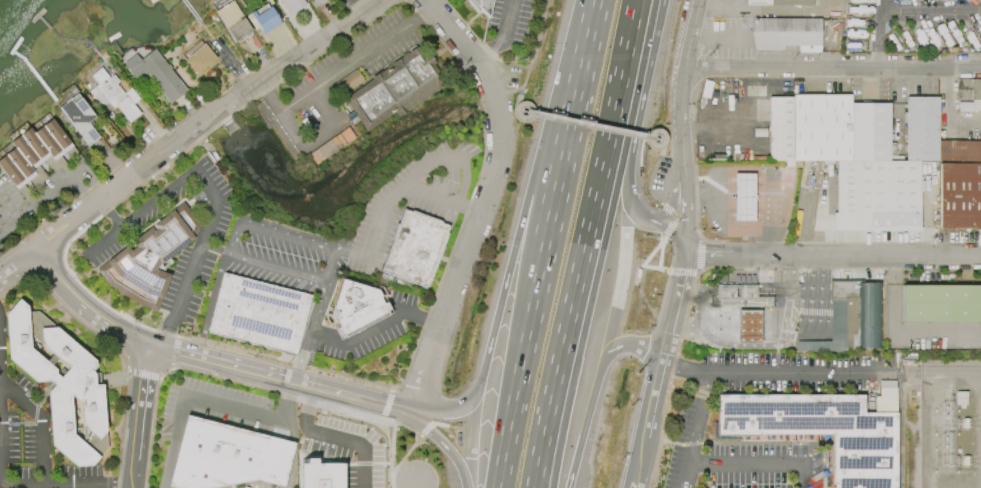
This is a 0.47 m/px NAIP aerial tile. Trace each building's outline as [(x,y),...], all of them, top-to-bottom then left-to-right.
[(253,31),(235,42),(216,11),(233,0),(253,31)] [(289,16),(279,0),(304,0),(307,5),(289,16)] [(314,8),(309,0),(330,0),(318,8),(317,6),(314,8)] [(487,18),(491,0),(469,0),(487,18)] [(264,34),(250,13),(254,11),(257,16),(271,7),(281,23),(264,34)] [(754,19),(819,19),(819,53),(797,53),(797,46),(782,46),(782,50),(754,50),(754,19)] [(185,60),(204,43),(217,58),(197,75),(185,60)] [(366,131),(394,112),(398,117),(443,87),(433,73),(439,69),(426,51),(417,57),(411,48),(363,80),(356,70),(331,87),(338,97),(341,95),(366,131)] [(155,49),(187,91),(170,104),(148,75),(142,74),(135,79),(123,63),(136,54),(140,60),(155,49)] [(101,107),(88,91),(97,84),(91,76),(100,68),(109,78),(113,75),(118,82),(115,84),(124,94),(130,88),(139,99),(133,104),(141,114),(129,124),(115,107),(112,110),(106,103),(101,107)] [(956,79),(980,79),(980,110),(972,110),(972,111),(958,111),(958,102),(972,102),(972,100),(956,100),(956,79)] [(95,117),(88,123),(99,138),(88,146),(59,108),(77,94),(95,117)] [(937,142),(980,142),(980,161),(918,161),(919,231),(832,231),(832,213),(835,213),(835,161),(767,161),(767,98),(791,98),(791,96),(848,96),(848,104),(888,104),(888,162),(906,162),(906,98),(936,98),(937,142)] [(26,202),(0,167),(0,159),(14,148),(10,143),(29,128),(33,133),(51,119),(82,159),(75,164),(65,152),(59,156),(69,169),(63,173),(59,168),(53,173),(43,161),(37,165),(47,178),(41,183),(45,187),(39,192),(29,180),(23,185),(32,197),(26,202)] [(307,152),(313,163),(355,141),(349,130),(307,152)] [(939,164),(980,164),(980,229),(939,229),(939,164)] [(754,174),(734,174),(734,222),(755,222),(754,174)] [(154,225),(183,203),(200,225),(196,238),(162,264),(160,265),(157,270),(171,276),(157,313),(138,305),(108,286),(96,270),(127,246),(131,251),(136,247),(132,242),(151,228),(154,232),(157,229),(154,225)] [(403,209),(449,226),(425,289),(380,272),(403,209)] [(222,273),(311,295),(295,356),(206,333),(222,273)] [(341,279),(377,290),(380,297),(379,298),(382,304),(385,302),(389,309),(386,311),(388,315),(340,340),(332,326),(330,327),(325,318),(326,314),(328,314),(330,308),(332,308),(341,279)] [(863,281),(863,283),(883,283),(883,349),(844,349),(844,352),(796,352),(796,341),(830,341),(830,281),(863,281)] [(719,305),(719,300),(716,300),(716,292),(716,285),(756,285),(756,292),(756,298),(771,298),(771,306),(719,305)] [(902,286),(980,285),(980,323),(902,323),(902,286)] [(17,299),(27,306),(27,313),(36,312),(95,360),(95,367),(91,371),(94,374),(99,374),(99,385),(102,385),(106,449),(92,466),(75,467),(50,446),(47,392),(53,385),(48,382),(35,383),(8,359),(4,315),(17,299)] [(738,310),(760,310),(760,343),(738,343),(738,310)] [(895,413),(895,487),(828,487),(828,435),(716,436),(716,395),(863,395),(878,395),(878,381),(895,381),(895,389),(895,413)] [(256,480),(212,487),(171,487),(167,487),(186,416),(294,443),(283,487),(256,480)] [(317,468),(340,487),(306,487),(302,485),(317,468)]
